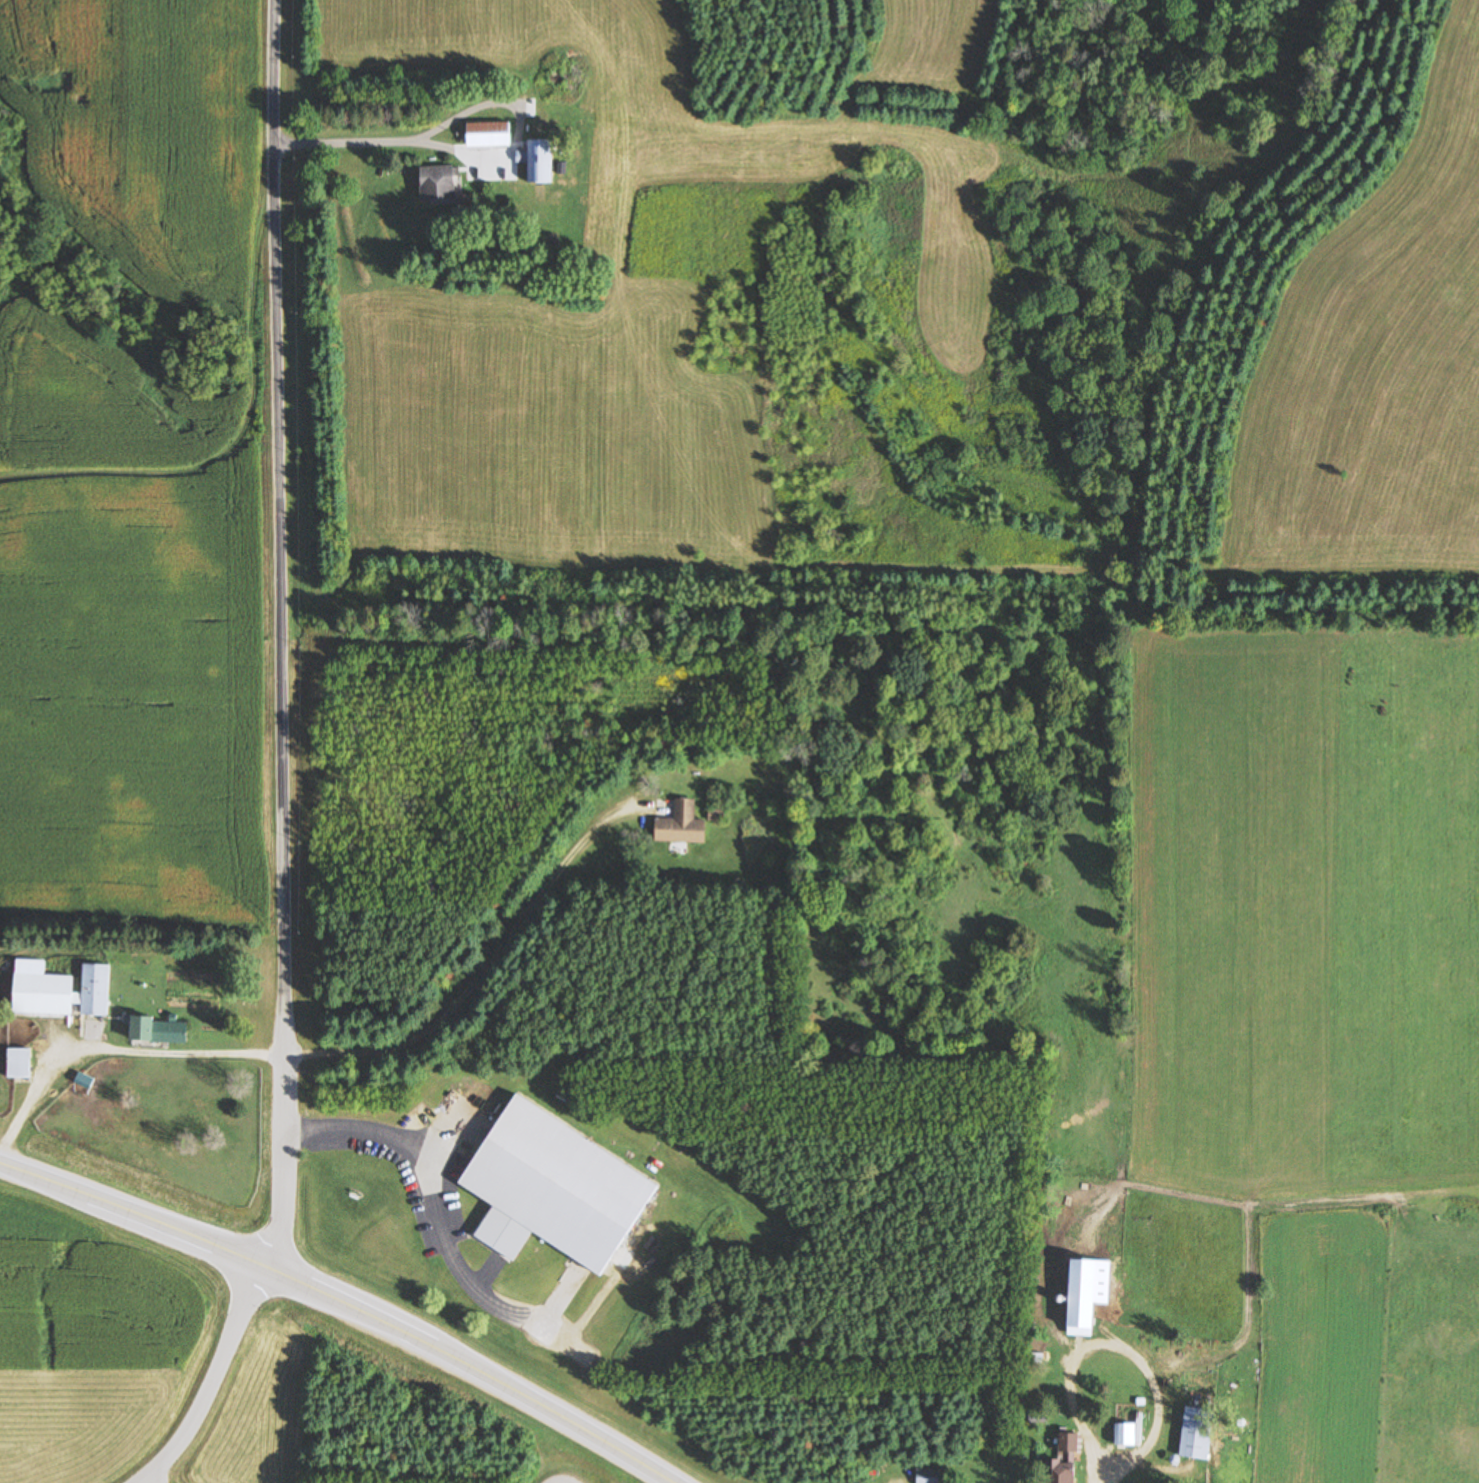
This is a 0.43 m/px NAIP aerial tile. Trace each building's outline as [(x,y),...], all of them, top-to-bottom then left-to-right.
[(468,124),(468,148),(511,148),(511,124),(468,124)] [(553,185),(553,141),(529,141),(529,153),(518,153),(518,164),(530,164),(530,185),(553,185)] [(422,167),(422,202),(458,202),(458,167),(422,167)] [(707,843),(707,820),(696,820),(696,799),(675,799),(675,819),(657,819),(656,842),(707,843)] [(109,1015),(110,965),(85,964),(84,994),(75,994),(75,977),(46,976),(46,961),(17,960),(16,1014),(74,1016),(75,1004),(82,1004),(82,1015),(109,1015)] [(188,1022),(156,1021),(156,1017),(133,1016),(133,1042),(188,1043),(188,1022)] [(30,1078),(30,1054),(11,1054),(11,1078),(30,1078)] [(459,1181),(518,1093),(659,1188),(603,1271),(536,1230),(514,1261),(477,1237),(494,1205),(459,1181)] [(1216,1410),(1186,1408),(1182,1458),(1211,1461),(1216,1410)] [(1135,1445),(1135,1425),(1117,1425),(1117,1445),(1135,1445)] [(1079,1435),(1062,1434),(1061,1461),(1049,1461),(1049,1480),(1077,1481),(1079,1435)] [(940,1470),(917,1470),(917,1482),(940,1482),(940,1470)]
